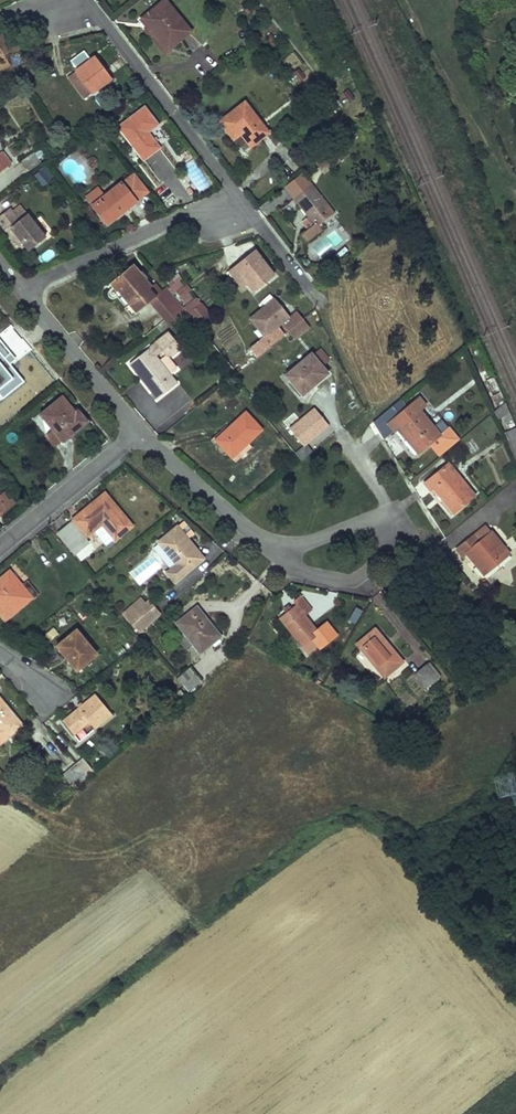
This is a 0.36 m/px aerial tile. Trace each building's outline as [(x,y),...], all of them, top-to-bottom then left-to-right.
[(142,18),(148,26),(144,29),(164,54),(191,31),(166,0),(165,0),(147,14),(142,18)] [(104,86),(112,80),(110,78),(108,79),(98,66),(100,64),(95,57),(90,60),(84,52),(71,60),(78,70),(76,71),(80,77),(73,83),(84,98),(103,84),(104,86)] [(103,62),(100,64),(98,66),(108,79),(110,78),(112,80),(115,78),(103,62)] [(68,76),(73,83),(80,77),(76,71),(68,76)] [(245,102),(221,122),(234,139),(241,134),(251,146),(269,133),(269,132),(245,102)] [(148,132),(157,125),(145,107),(118,127),(143,160),(160,147),(148,132)] [(161,142),(170,136),(163,127),(154,133),(161,142)] [(11,163),(2,151),(0,153),(0,172),(11,163)] [(24,168),(27,166),(38,160),(34,152),(20,161),(24,168)] [(38,160),(27,166),(29,170),(40,163),(38,160)] [(314,185),(303,171),(301,173),(284,186),(295,199),(314,185)] [(149,192),(134,173),(129,177),(144,196),(149,192)] [(125,206),(127,209),(144,196),(129,177),(93,206),(108,224),(123,212),(121,209),(125,206)] [(305,243),(322,230),(319,225),(330,217),(322,205),(326,203),(314,185),(295,199),(308,216),(307,217),(313,226),(300,236),(305,243)] [(0,217),(0,224),(6,231),(12,227),(29,250),(45,238),(28,214),(20,221),(11,209),(0,217)] [(249,284),(254,291),(275,275),(255,250),(234,267),(249,284)] [(167,288),(162,292),(156,297),(149,288),(151,286),(133,264),(110,282),(116,291),(112,294),(115,298),(118,296),(126,307),(124,309),(131,317),(151,301),(165,319),(166,318),(182,305),(167,288)] [(249,284),(234,267),(228,271),(242,289),(249,284)] [(155,283),(151,286),(149,288),(156,297),(162,292),(155,283)] [(192,289),(188,284),(177,292),(182,297),(192,289)] [(290,315),(276,298),(251,317),(258,326),(261,324),(268,332),(290,315)] [(198,326),(211,315),(199,300),(186,311),(198,326)] [(182,305),(166,318),(170,324),(186,310),(182,305)] [(288,331),(303,319),(297,310),(282,323),(288,331)] [(303,319),(288,331),(295,340),(310,327),(303,319)] [(268,332),(261,324),(258,326),(265,335),(268,332)] [(168,334),(130,364),(136,371),(140,368),(155,389),(152,392),(158,400),(174,387),(169,379),(173,376),(157,356),(164,351),(166,355),(172,355),(179,350),(168,334)] [(254,344),(258,351),(269,344),(264,337),(254,344)] [(322,347),(315,350),(323,363),(330,360),(322,347)] [(329,374),(313,354),(286,375),(302,395),(329,374)] [(136,371),(152,392),(155,389),(140,368),(136,371)] [(503,397),(494,375),(486,379),(492,395),(494,400),(503,397)] [(169,379),(174,387),(179,384),(173,376),(169,379)] [(492,395),(486,379),(482,380),(488,396),(492,395)] [(164,408),(175,420),(192,405),(181,393),(164,408)] [(76,414),(63,397),(41,415),(53,430),(62,441),(87,422),(79,411),(76,414)] [(414,455),(440,434),(420,409),(426,405),(420,398),(388,424),(394,431),(398,428),(407,439),(404,442),(414,455)] [(313,406),(287,428),(304,447),(329,424),(313,406)] [(249,443),(262,430),(246,412),(215,439),(236,462),(253,447),(249,443)] [(513,440),(515,439),(515,427),(504,432),(515,462),(515,446),(513,440)] [(62,441),(53,430),(47,435),(56,446),(62,441)] [(258,453),(238,470),(247,481),(267,464),(258,453)] [(454,513),(475,495),(449,463),(425,483),(430,491),(433,488),(454,513)] [(16,503),(6,490),(0,495),(0,515),(16,503)] [(114,538),(116,540),(133,526),(106,493),(73,519),(87,536),(94,530),(105,545),(114,538)] [(194,533),(184,520),(158,542),(176,565),(166,573),(174,582),(204,558),(188,538),(194,533)] [(93,549),(72,522),(58,532),(80,560),(93,549)] [(485,526),(475,535),(480,541),(490,533),(485,526)] [(484,575),(510,554),(492,532),(490,533),(480,541),(475,535),(457,549),(463,556),(467,553),(484,575)] [(18,579),(11,571),(0,580),(0,607),(0,613),(5,619),(31,598),(33,600),(39,595),(28,581),(22,585),(20,587),(15,582),(18,579)] [(312,638),(319,632),(305,614),(312,609),(302,596),(294,602),(297,605),(291,609),(287,613),(280,618),(307,654),(318,645),(312,638)] [(128,617),(145,604),(142,599),(125,613),(128,617)] [(158,612),(150,601),(145,604),(128,617),(137,629),(158,612)] [(199,654),(221,636),(197,606),(175,623),(199,654)] [(375,628),(356,644),(384,677),(403,662),(375,628)] [(76,670),(96,654),(77,630),(57,646),(76,670)] [(312,638),(318,645),(325,640),(319,632),(312,638)] [(427,664),(413,675),(425,689),(439,679),(427,664)] [(202,679),(191,667),(177,678),(188,691),(202,679)] [(174,704),(185,695),(181,690),(170,698),(174,704)] [(112,714),(96,694),(62,721),(73,735),(89,722),(95,729),(112,714)] [(23,726),(0,698),(0,745),(23,726)] [(83,758),(76,763),(87,777),(94,772),(83,758)] [(73,788),(87,777),(76,763),(62,774),(73,788)] [(494,778),(498,797),(515,792),(515,786),(513,774),(494,778)]
